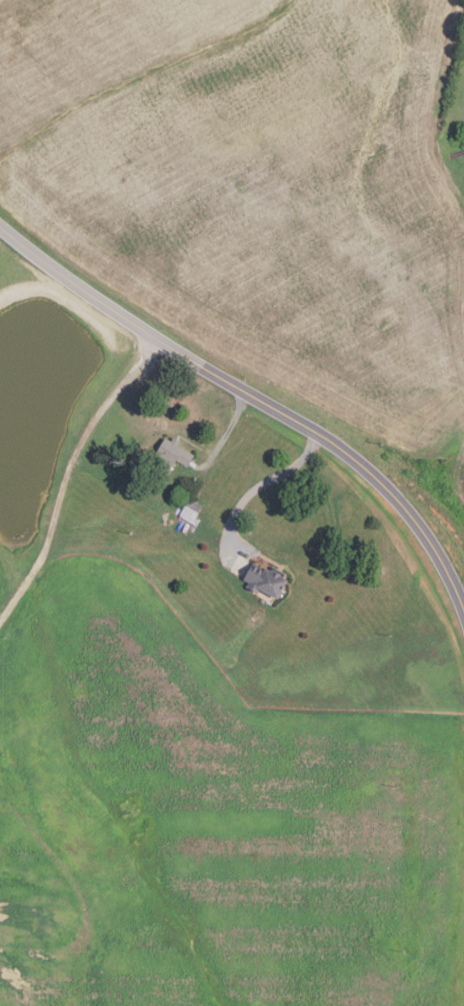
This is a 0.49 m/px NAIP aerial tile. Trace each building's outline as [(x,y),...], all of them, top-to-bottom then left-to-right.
[(169,470),(159,463),(162,458),(154,453),(164,437),(170,441),(173,436),(180,440),(177,445),(193,455),(186,467),(175,460),(169,470)] [(191,522),(179,515),(189,499),(201,506),(191,522)] [(276,598),(259,589),(257,592),(244,585),(246,582),(241,579),(251,562),(262,569),(264,567),(269,569),(271,565),(285,573),(283,576),(287,579),(276,598)]
